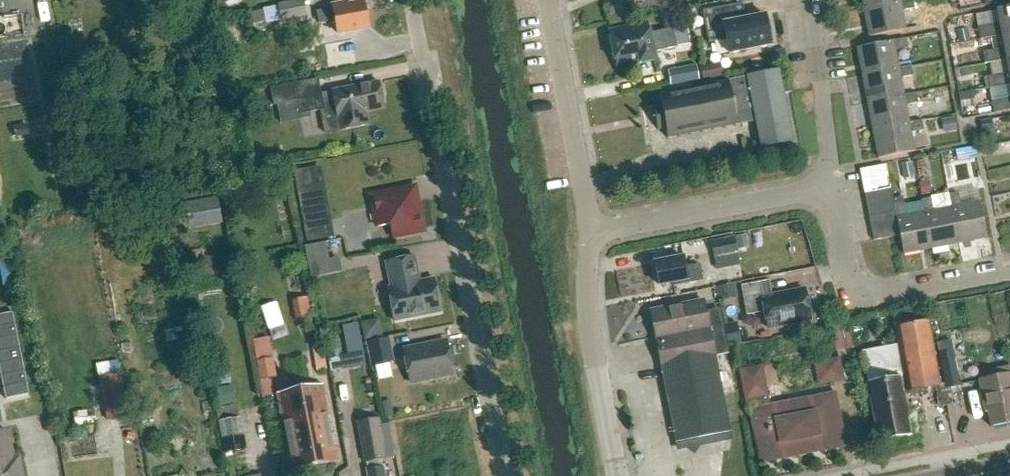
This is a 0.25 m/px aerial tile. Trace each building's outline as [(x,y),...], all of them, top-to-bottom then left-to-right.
[(307,16),(303,0),(295,0),(278,4),(281,21),(307,16)] [(900,2),(900,0),(862,0),(864,9),(900,2)] [(864,9),(870,38),(906,31),(902,12),(916,9),(914,0),(909,0),(900,2),(864,9)] [(370,27),(365,3),(349,6),(348,3),(332,6),(333,9),(317,12),(319,23),(335,20),(337,33),(370,27)] [(736,21),(733,6),(702,12),(709,43),(726,40),(729,55),(771,46),(765,16),(736,21)] [(1009,34),(1009,8),(997,10),(1000,24),(978,29),(980,40),(1002,36),(1009,34)] [(650,34),(648,25),(611,33),(617,64),(640,59),(641,63),(655,60),(653,53),(689,45),(685,26),(650,34)] [(1009,60),(1009,34),(1002,36),(1005,49),(983,53),(985,65),(1007,61),(1007,60),(1009,60)] [(899,70),(899,69),(895,52),(909,49),(907,39),(857,49),(863,77),(899,70)] [(1007,60),(1007,61),(1009,73),(987,77),(990,89),(1009,85),(1009,60),(1007,60)] [(670,84),(698,79),(696,65),(668,71),(670,84)] [(904,97),(900,79),(914,77),(912,67),(899,69),(899,70),(863,77),(868,104),(904,97)] [(780,83),(778,72),(748,77),(749,78),(728,82),(728,80),(659,94),(661,107),(655,108),(654,105),(653,106),(658,131),(659,131),(659,129),(665,128),(667,141),(737,127),(736,125),(757,121),(762,149),(792,143),(782,95),(791,93),(789,81),(780,83)] [(280,119),(310,113),(325,110),(319,79),(274,87),(280,119)] [(340,131),(369,125),(366,111),(384,108),(379,82),(332,91),(340,131)] [(909,124),(906,107),(919,104),(917,94),(904,97),(868,104),(873,131),(909,124)] [(992,102),(995,114),(1009,111),(1009,99),(992,102)] [(954,118),(940,120),(942,133),(956,131),(954,118)] [(909,124),(873,131),(879,159),(914,152),(911,134),(924,131),(922,122),(909,124)] [(862,182),(888,177),(886,165),(860,170),(862,182)] [(864,194),(890,189),(888,177),(862,182),(864,194)] [(424,232),(419,202),(415,187),(398,190),(370,196),(377,227),(390,225),(393,238),(424,232)] [(867,205),(893,200),(890,189),(864,194),(867,205)] [(952,208),(959,244),(987,238),(980,202),(961,206),(958,193),(949,195),(951,208),(952,208)] [(924,213),(906,216),(903,197),(893,199),(894,205),(896,218),(903,254),(931,249),(924,213)] [(952,208),(951,208),(934,211),(931,198),(921,200),(924,213),(931,249),(959,244),(952,208)] [(219,199),(187,204),(192,229),(224,224),(219,199)] [(869,217),(895,212),(893,200),(867,205),(869,217)] [(871,229),(897,224),(895,212),(869,217),(871,229)] [(324,214),(303,218),(303,223),(307,242),(328,238),(324,214)] [(897,224),(871,229),(874,241),(899,236),(897,224)] [(714,259),(721,257),(738,254),(735,237),(710,242),(714,259)] [(302,243),(306,275),(338,271),(336,256),(327,257),(324,241),(302,243)] [(420,282),(415,257),(386,262),(391,287),(388,288),(394,321),(440,313),(434,279),(420,282)] [(685,268),(684,259),(654,264),(658,286),(672,283),(673,287),(702,281),(699,266),(685,268)] [(772,296),(769,280),(740,286),(746,316),(764,312),(767,328),(810,320),(804,290),(772,296)] [(718,299),(736,294),(732,281),(714,285),(718,299)] [(311,297),(294,299),(297,319),(315,316),(311,297)] [(710,329),(704,302),(650,312),(676,442),(730,432),(715,357),(722,355),(717,328),(710,329)] [(29,395),(13,312),(0,315),(0,371),(6,399),(29,395)] [(896,328),(899,345),(905,377),(908,391),(939,385),(927,322),(896,328)] [(830,328),(833,348),(850,346),(847,326),(830,328)] [(270,337),(256,339),(259,359),(273,357),(270,337)] [(371,366),(395,361),(390,337),(366,342),(371,366)] [(342,340),(326,342),(329,358),(344,355),(342,340)] [(410,382),(452,374),(446,342),(404,350),(410,382)] [(321,343),(312,345),(317,372),(327,370),(321,343)] [(900,378),(905,377),(899,345),(886,348),(862,352),(868,385),(873,412),(875,412),(878,430),(877,430),(879,441),(910,435),(903,398),(904,398),(900,378)] [(273,357),(259,359),(262,379),(277,376),(273,357)] [(940,360),(946,389),(961,386),(955,357),(940,360)] [(819,385),(843,381),(839,359),(815,363),(819,385)] [(770,409),(762,367),(740,372),(748,414),(753,413),(762,461),(843,446),(834,397),(770,409)] [(1005,424),(1009,423),(1009,367),(991,371),(993,379),(996,378),(1005,424)] [(107,420),(128,417),(121,373),(99,377),(107,420)] [(991,427),(1005,424),(996,378),(993,379),(979,382),(985,412),(988,411),(991,427)] [(322,473),(324,467),(338,461),(323,384),(276,393),(291,470),(306,469),(311,475),(322,473)] [(363,463),(387,459),(379,417),(356,421),(363,463)] [(223,453),(243,450),(238,418),(218,421),(223,453)] [(8,432),(0,433),(0,475),(22,475),(19,459),(13,460),(8,432)] [(383,466),(367,470),(368,475),(385,475),(383,466)]
